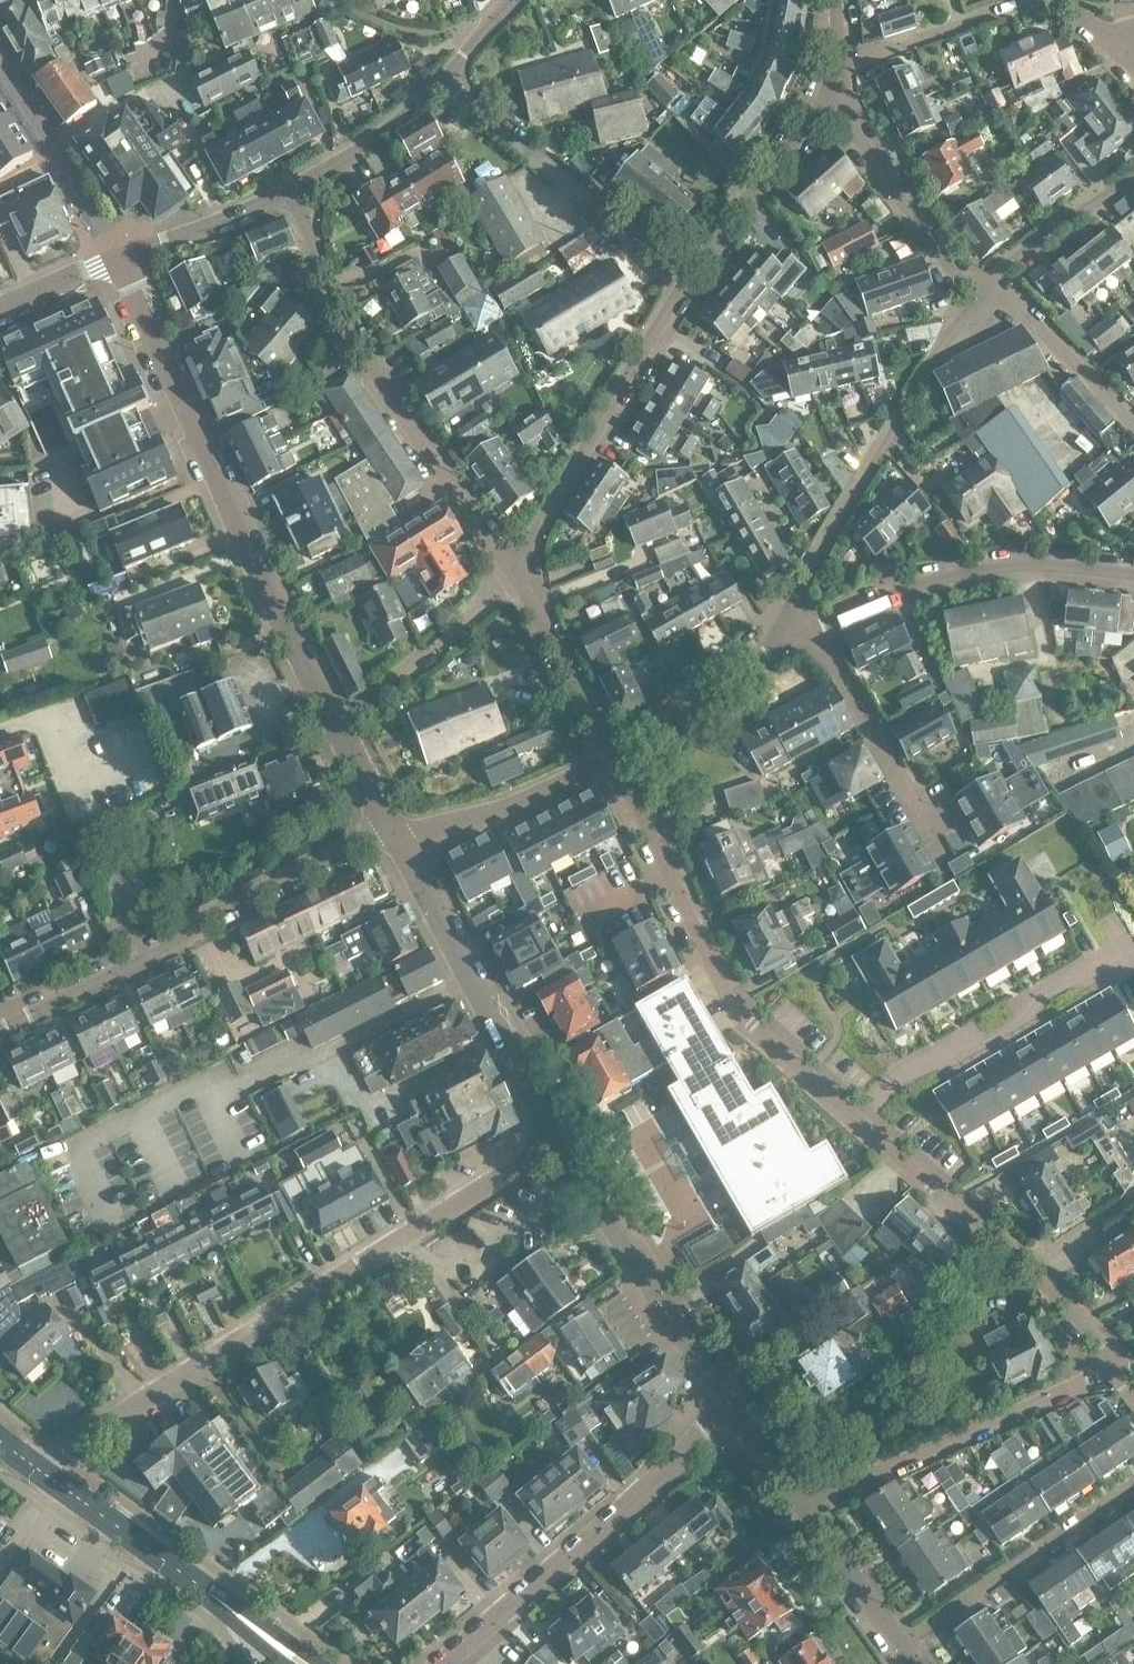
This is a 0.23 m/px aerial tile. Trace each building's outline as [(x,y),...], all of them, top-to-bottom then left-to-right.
[(35,0),(12,0),(0,7),(0,23),(2,26),(0,26),(0,27),(22,63),(23,62),(32,76),(55,63),(46,48),(50,45),(45,35),(43,29),(45,28),(35,0)] [(53,0),(35,0),(45,28),(43,29),(45,35),(50,45),(54,52),(64,46),(57,35),(56,36),(54,31),(64,28),(53,0)] [(85,19),(77,0),(53,0),(64,28),(85,19)] [(85,19),(104,11),(100,0),(77,0),(85,19)] [(121,5),(119,0),(100,0),(104,11),(121,5)] [(188,19),(209,11),(208,8),(222,1),(229,17),(243,11),(268,0),(204,0),(183,9),(188,19)] [(243,11),(246,18),(237,22),(245,41),(315,12),(310,0),(268,0),(243,11)] [(377,9),(401,0),(374,0),(377,9)] [(617,18),(655,0),(609,0),(617,18)] [(719,18),(740,0),(703,0),(719,18)] [(744,4),(752,13),(761,5),(770,7),(766,26),(802,32),(804,19),(801,15),(803,6),(789,3),(790,0),(749,0),(744,4)] [(238,61),(250,57),(251,56),(245,41),(237,22),(246,18),(243,11),(229,17),(222,1),(208,8),(209,11),(225,49),(232,46),(238,60),(238,61)] [(476,3),(466,7),(469,14),(479,11),(476,3)] [(916,27),(909,8),(877,18),(883,38),(916,27)] [(164,27),(166,14),(157,13),(156,27),(164,27)] [(650,26),(644,14),(632,20),(643,42),(655,67),(669,56),(662,43),(658,46),(648,27),(650,26)] [(324,52),(338,46),(326,20),(312,27),(316,35),(324,52)] [(624,37),(630,49),(643,42),(632,20),(619,25),(624,37)] [(608,52),(606,47),(599,26),(590,29),(599,56),(608,52)] [(795,49),(799,46),(802,32),(766,26),(762,50),(793,60),(795,49)] [(311,38),(316,35),(312,27),(307,29),(311,38)] [(145,43),(142,28),(130,30),(133,45),(145,43)] [(311,38),(307,29),(284,39),(295,68),(314,61),(310,45),(313,44),(311,38)] [(726,47),(737,51),(742,36),(730,32),(726,47)] [(1056,87),(1050,74),(1062,68),(1067,80),(1080,75),(1066,45),(1062,47),(1059,41),(1052,45),(1047,34),(1023,44),(1044,92),(1056,87)] [(310,45),(314,61),(316,66),(331,60),(324,52),(316,35),(311,38),(313,44),(310,45)] [(974,43),(971,35),(959,40),(962,49),(974,43)] [(754,40),(742,36),(737,51),(749,54),(754,40)] [(545,37),(528,42),(531,53),(548,47),(545,37)] [(409,70),(394,41),(355,59),(370,89),(409,70)] [(1020,103),(1024,102),(1044,92),(1023,44),(999,55),(1020,103)] [(69,56),(64,46),(54,52),(59,62),(69,56)] [(793,72),(789,70),(793,60),(762,50),(752,73),(786,88),(793,72)] [(590,106),(608,102),(591,53),(518,74),(529,122),(585,107),(590,106)] [(90,54),(86,56),(90,65),(99,61),(98,56),(90,54)] [(76,68),(69,56),(59,62),(64,72),(71,68),(72,71),(76,68)] [(250,57),(238,61),(238,60),(192,83),(203,106),(261,77),(250,57)] [(351,96),(352,98),(370,89),(355,59),(338,68),(345,84),(332,90),(333,95),(337,103),(351,96)] [(87,71),(92,70),(94,75),(104,71),(99,61),(90,65),(85,66),(87,71)] [(80,82),(72,71),(71,68),(64,72),(59,62),(34,80),(51,103),(80,82)] [(124,66),(116,69),(118,74),(126,70),(124,66)] [(909,68),(876,83),(889,111),(922,96),(916,84),(921,82),(914,66),(909,68)] [(707,83),(718,89),(726,75),(715,69),(707,83)] [(774,102),(779,104),(786,88),(752,73),(742,95),(770,112),(774,102)] [(967,74),(950,81),(954,92),(971,85),(967,74)] [(677,96),(658,75),(648,85),(667,106),(677,96)] [(737,82),(726,75),(718,89),(728,96),(737,82)] [(1060,120),(1073,109),(1083,121),(1110,100),(1109,98),(1109,94),(1105,89),(1101,88),(1094,79),(1067,101),(1062,105),(1060,102),(1051,109),(1060,120)] [(67,126),(97,106),(80,82),(51,103),(67,126)] [(305,104),(305,103),(303,103),(301,99),(302,98),(293,82),(281,89),(292,109),(280,116),(298,148),(300,147),(304,148),(310,145),(311,141),(322,135),(313,119),(315,117),(308,103),(305,104)] [(1061,96),(1056,87),(1044,92),(1024,102),(1032,119),(1061,96)] [(249,115),(261,109),(252,91),(239,98),(249,115)] [(992,114),(1005,107),(998,91),(985,97),(992,114)] [(646,131),(637,94),(608,102),(590,106),(600,143),(646,131)] [(764,125),(763,120),(770,112),(742,95),(727,114),(755,136),(764,125)] [(932,106),(928,109),(922,96),(889,111),(902,140),(935,125),(935,124),(940,122),(932,106)] [(237,122),(249,115),(239,98),(227,104),(237,122)] [(1121,113),(1110,100),(1083,121),(1089,130),(1073,143),(1077,149),(1071,154),(1079,163),(1085,158),(1092,167),(1133,134),(1133,122),(1128,114),(1121,113)] [(142,139),(166,123),(152,102),(128,118),(142,139)] [(699,110),(691,119),(736,155),(741,148),(746,147),(755,136),(727,114),(717,106),(708,117),(699,110)] [(0,107),(0,178),(33,156),(0,107)] [(97,171),(120,155),(142,139),(128,118),(125,114),(109,125),(107,121),(77,142),(78,144),(79,144),(97,169),(96,170),(97,171)] [(397,133),(417,167),(402,176),(421,209),(423,207),(428,209),(435,204),(436,200),(461,185),(461,186),(463,185),(437,142),(442,139),(427,115),(397,133)] [(294,153),(295,150),(298,148),(280,116),(256,129),(274,161),(284,156),(287,157),(294,153)] [(142,139),(120,155),(97,171),(97,172),(98,171),(113,193),(113,194),(113,195),(159,164),(159,163),(145,144),(149,141),(152,145),(156,142),(161,149),(182,135),(171,119),(166,123),(142,139)] [(207,150),(209,154),(208,155),(209,157),(207,158),(214,172),(217,171),(226,187),(236,182),(240,183),(247,179),(248,175),(250,174),(232,142),(220,148),(209,127),(197,134),(206,151),(207,150)] [(263,170),(264,167),(274,161),(256,129),(232,142),(250,174),(253,173),(256,174),(263,170)] [(1028,133),(1019,140),(1026,150),(1033,145),(1035,143),(1028,133)] [(983,146),(976,134),(955,146),(954,144),(919,163),(938,196),(972,177),(962,158),(983,146)] [(1035,143),(1033,145),(1041,155),(1051,148),(1043,138),(1035,143)] [(1026,150),(1025,151),(1033,161),(1041,155),(1033,145),(1026,150)] [(849,199),(865,185),(832,148),(784,190),(810,218),(842,190),(849,199)] [(613,185),(673,234),(698,203),(654,167),(661,158),(650,149),(643,158),(638,154),(613,185)] [(113,195),(114,196),(115,196),(125,210),(124,211),(125,213),(126,212),(128,215),(132,213),(146,216),(151,223),(154,221),(155,221),(184,201),(190,210),(203,201),(171,154),(159,163),(159,164),(113,195)] [(1047,164),(1046,163),(1038,169),(1059,197),(1061,195),(1065,195),(1071,191),(1071,187),(1075,185),(1065,171),(1068,168),(1059,155),(1047,164)] [(1055,203),(1055,199),(1059,197),(1038,169),(1030,175),(1031,176),(1019,185),(1028,198),(1031,195),(1042,209),(1045,207),(1049,207),(1055,203)] [(403,220),(406,225),(409,231),(419,225),(412,214),(421,209),(402,176),(398,178),(396,175),(381,184),(402,220),(403,220)] [(34,255),(41,251),(42,248),(55,241),(60,242),(67,239),(68,235),(71,234),(67,225),(70,223),(68,219),(66,219),(48,182),(50,182),(48,177),(1,199),(0,197),(0,226),(11,221),(27,255),(29,254),(34,255)] [(506,266),(511,263),(545,243),(506,178),(467,201),(506,266)] [(354,198),(356,202),(355,206),(359,213),(363,214),(364,215),(362,216),(368,226),(369,225),(370,226),(369,230),(373,237),(377,238),(379,241),(406,225),(403,220),(402,220),(381,184),(380,183),(354,198)] [(952,225),(976,257),(982,258),(992,251),(1008,240),(991,216),(1014,200),(1004,187),(952,225)] [(1130,253),(1133,250),(1133,212),(1112,230),(1130,253)] [(246,235),(258,264),(295,248),(282,219),(246,235)] [(868,225),(808,255),(819,276),(878,245),(868,225)] [(429,233),(437,245),(448,238),(441,226),(429,233)] [(1126,265),(1133,259),(1133,258),(1130,253),(1112,230),(1096,242),(1125,280),(1128,284),(1133,280),(1133,275),(1126,265)] [(239,232),(224,238),(227,246),(243,241),(239,232)] [(200,256),(227,246),(224,238),(197,248),(200,256)] [(1102,284),(1114,275),(1120,283),(1125,280),(1096,242),(1080,255),(1102,284)] [(3,275),(11,271),(0,246),(0,276),(3,275)] [(366,270),(378,263),(369,248),(357,255),(366,270)] [(568,290),(595,269),(579,248),(552,269),(568,290)] [(774,264),(757,249),(742,266),(780,298),(781,299),(806,270),(783,251),(782,252),(784,253),(774,264)] [(1064,267),(1087,296),(1086,296),(1093,304),(1093,305),(1098,301),(1091,292),(1102,284),(1080,255),(1064,267)] [(459,256),(437,269),(454,298),(476,285),(459,256)] [(222,295),(215,280),(213,281),(210,274),(212,271),(209,264),(205,263),(203,260),(171,275),(172,278),(171,281),(174,288),(177,289),(179,293),(196,285),(204,303),(222,295)] [(934,294),(921,260),(856,283),(868,317),(934,294)] [(381,278),(372,283),(375,288),(380,286),(382,289),(394,310),(435,287),(411,262),(381,278)] [(1086,296),(1087,296),(1064,267),(1061,263),(1054,268),(1049,262),(1029,278),(1041,293),(1052,284),(1056,289),(1052,292),(1060,303),(1064,300),(1071,308),(1082,299),(1088,308),(1093,304),(1086,296)] [(532,263),(516,273),(491,288),(504,309),(545,285),(532,263)] [(611,264),(525,316),(543,345),(531,353),(537,363),(549,356),(635,304),(611,264)] [(728,283),(757,307),(765,314),(780,298),(742,266),(728,283)] [(257,271),(258,282),(281,280),(280,270),(257,271)] [(487,273),(476,280),(477,282),(483,291),(498,282),(494,275),(487,273)] [(728,283),(714,299),(750,330),(757,321),(750,315),(757,307),(728,283)] [(179,293),(181,298),(180,301),(183,308),(186,309),(193,324),(210,316),(226,303),(222,295),(204,303),(196,285),(179,293)] [(268,316),(244,345),(243,346),(276,374),(279,376),(320,327),(270,286),(254,305),(268,316)] [(448,301),(435,287),(394,310),(403,328),(416,321),(420,329),(444,315),(447,320),(455,315),(448,301)] [(378,292),(351,305),(356,316),(383,302),(378,292)] [(714,299),(700,316),(728,341),(730,340),(743,324),(714,299)] [(105,344),(114,340),(113,339),(117,337),(105,311),(101,312),(96,301),(27,332),(24,326),(0,337),(0,356),(13,385),(51,368),(95,468),(83,474),(100,513),(176,479),(171,467),(175,466),(163,439),(159,441),(159,440),(150,444),(137,413),(149,408),(148,407),(152,405),(141,378),(137,380),(131,369),(119,374),(105,344)] [(843,312),(832,324),(841,331),(850,321),(843,312)] [(1121,317),(1114,323),(1122,334),(1130,328),(1121,317)] [(1090,333),(1086,336),(1087,337),(1099,352),(1122,334),(1114,323),(1110,318),(1106,321),(1102,324),(1090,333)] [(456,335),(448,321),(422,336),(430,350),(456,335)] [(791,338),(801,347),(822,337),(805,321),(791,338)] [(873,335),(868,323),(858,327),(862,339),(873,335)] [(953,365),(951,366),(973,409),(1001,395),(1048,371),(1020,328),(951,362),(953,365)] [(230,395),(276,374),(243,346),(244,345),(238,340),(223,347),(215,329),(202,335),(204,340),(187,347),(191,356),(190,357),(209,399),(228,390),(230,395)] [(801,347),(791,338),(785,333),(778,341),(790,352),(801,347)] [(493,336),(415,383),(439,423),(517,375),(493,336)] [(834,342),(825,344),(827,354),(836,388),(857,383),(848,348),(836,352),(834,342)] [(857,383),(878,377),(870,343),(848,348),(857,383)] [(821,355),(806,359),(814,393),(836,388),(827,354),(825,344),(819,346),(821,355)] [(1117,359),(1133,384),(1133,348),(1117,359)] [(806,359),(784,365),(793,399),(814,393),(806,359)] [(674,361),(663,380),(696,401),(703,405),(708,397),(701,393),(708,381),(674,361)] [(321,392),(338,374),(324,362),(307,380),(321,392)] [(951,366),(934,374),(954,417),(949,421),(959,438),(962,443),(963,442),(974,434),(972,430),(972,429),(963,414),(973,409),(951,366)] [(280,377),(279,376),(276,374),(230,395),(228,390),(209,399),(219,423),(229,418),(233,427),(277,407),(276,405),(291,399),(280,377)] [(410,569),(446,546),(461,537),(442,505),(402,530),(389,508),(423,485),(351,375),(324,392),(349,429),(357,441),(369,460),(335,480),(370,548),(390,581),(410,569)] [(663,380),(651,400),(684,420),(693,407),(700,411),(703,405),(696,401),(663,380)] [(1115,463),(1122,456),(1133,446),(1076,380),(1059,395),(1099,442),(1100,442),(1108,451),(1103,456),(1109,463),(1111,466),(1115,463)] [(28,427),(1,384),(0,384),(0,445),(28,427)] [(1001,395),(973,409),(963,414),(972,429),(972,430),(974,434),(984,447),(1033,518),(1070,486),(1014,407),(1011,409),(1001,395)] [(708,397),(703,405),(715,413),(720,404),(708,397)] [(651,400),(639,419),(673,439),(680,443),(683,438),(676,434),(684,420),(651,400)] [(700,411),(698,414),(710,421),(715,413),(703,405),(700,411)] [(524,447),(554,427),(542,410),(512,430),(524,447)] [(227,438),(243,471),(251,488),(296,466),(291,454),(279,460),(265,433),(278,427),(272,415),(227,438)] [(484,415),(458,433),(465,444),(491,427),(484,415)] [(763,451),(769,450),(784,447),(796,430),(779,417),(776,415),(769,426),(756,428),(763,451)] [(639,419),(628,438),(640,445),(638,451),(652,460),(657,455),(661,458),(668,448),(675,452),(680,443),(673,439),(639,419)] [(349,429),(340,434),(349,447),(357,441),(349,429)] [(549,451),(560,444),(553,429),(540,437),(549,451)] [(974,434),(963,442),(972,456),(984,447),(974,434)] [(683,438),(680,443),(692,451),(697,443),(685,435),(683,438)] [(502,516),(534,493),(497,440),(465,463),(502,516)] [(680,443),(675,452),(687,459),(692,451),(680,443)] [(769,450),(763,451),(755,454),(762,464),(774,457),(769,450)] [(716,451),(709,453),(711,463),(718,461),(716,451)] [(917,451),(906,460),(913,469),(925,461),(917,451)] [(811,479),(794,452),(765,470),(783,499),(794,492),(793,490),(811,479)] [(689,462),(688,468),(689,468),(709,465),(708,463),(693,454),(689,462)] [(751,470),(762,464),(755,454),(743,457),(751,470)] [(1111,466),(1109,463),(1103,456),(1092,464),(1088,468),(1094,475),(1102,484),(1120,469),(1115,463),(1111,466)] [(1120,469),(1133,486),(1133,459),(1133,458),(1131,460),(1128,456),(1125,459),(1122,456),(1115,463),(1120,469)] [(967,523),(986,510),(999,528),(1023,511),(1010,493),(1012,491),(989,459),(944,490),(967,523)] [(598,461),(585,479),(598,487),(594,493),(611,504),(620,510),(627,499),(618,494),(627,480),(598,461)] [(689,468),(688,468),(654,472),(657,499),(695,481),(689,468)] [(1102,484),(1094,475),(1088,468),(1075,479),(1082,488),(1079,491),(1110,528),(1127,514),(1102,484)] [(1120,469),(1102,484),(1127,514),(1133,508),(1133,486),(1120,469)] [(36,542),(29,471),(2,473),(4,490),(0,491),(0,546),(36,542)] [(742,480),(724,490),(714,472),(703,478),(714,496),(713,496),(725,517),(754,501),(742,480)] [(282,499),(276,502),(299,550),(306,547),(312,560),(351,541),(345,528),(344,529),(321,481),(303,489),(297,477),(276,487),(282,499)] [(585,479),(563,513),(592,533),(602,518),(611,524),(620,510),(611,504),(594,493),(598,487),(585,479)] [(783,499),(800,526),(829,508),(811,479),(793,490),(794,492),(783,499)] [(903,534),(930,509),(905,481),(878,506),(903,534)] [(636,547),(692,525),(683,505),(676,508),(672,499),(662,503),(661,502),(623,519),(636,547)] [(725,517),(761,578),(789,561),(754,501),(725,517)] [(114,543),(125,569),(193,542),(178,506),(119,530),(114,517),(89,527),(98,549),(114,543)] [(878,506),(850,530),(876,558),(903,534),(878,506)] [(935,530),(948,547),(958,539),(946,522),(935,530)] [(684,539),(654,551),(660,567),(684,557),(690,555),(684,539)] [(410,569),(416,578),(418,576),(432,599),(466,578),(465,577),(469,574),(470,571),(463,559),(459,559),(456,561),(446,546),(410,569)] [(690,555),(684,557),(689,568),(705,562),(700,550),(690,555)] [(319,575),(332,601),(372,582),(359,555),(319,575)] [(592,560),(595,569),(608,564),(605,556),(592,560)] [(660,567),(659,567),(664,579),(689,568),(684,557),(660,567)] [(874,567),(878,575),(890,570),(886,562),(874,567)] [(662,579),(657,567),(631,577),(636,589),(662,579)] [(717,615),(742,601),(725,571),(700,585),(717,615)] [(88,587),(92,598),(131,584),(127,573),(88,587)] [(150,650),(181,638),(189,636),(193,647),(222,636),(218,626),(213,628),(197,585),(118,615),(128,640),(144,634),(150,650)] [(405,618),(389,585),(354,601),(370,635),(375,632),(383,649),(406,638),(398,621),(405,618)] [(671,602),(687,632),(717,615),(700,585),(671,602)] [(412,600),(406,586),(395,591),(401,605),(412,600)] [(608,624),(580,639),(593,666),(594,665),(595,668),(594,670),(597,677),(600,678),(601,680),(625,669),(624,668),(622,664),(627,662),(621,651),(640,642),(626,615),(612,586),(594,595),(599,606),(608,624)] [(671,602),(654,612),(644,594),(633,600),(643,618),(659,648),(687,632),(671,602)] [(1067,594),(1064,629),(1085,631),(1084,643),(1076,642),(1075,656),(1088,657),(1094,596),(1067,594)] [(1132,636),(1133,616),(1133,603),(1130,603),(1130,598),(1119,597),(1119,599),(1094,596),(1088,657),(1100,658),(1101,645),(1104,645),(1105,633),(1132,636)] [(943,618),(954,668),(1032,652),(1021,601),(943,618)] [(894,616),(845,642),(859,670),(893,653),(908,682),(924,674),(894,616)] [(322,645),(334,669),(349,698),(368,688),(342,635),(322,645)] [(8,673),(51,658),(44,641),(2,656),(8,673)] [(208,652),(194,658),(198,668),(213,663),(208,652)] [(464,657),(464,662),(468,667),(473,668),(476,665),(477,660),(472,655),(468,654),(464,657)] [(860,673),(864,685),(888,675),(884,663),(860,673)] [(1013,715),(969,723),(973,745),(974,745),(1018,737),(1045,733),(1034,668),(1005,673),(1013,715)] [(633,710),(643,705),(625,669),(601,680),(610,700),(611,700),(617,712),(624,714),(633,710)] [(963,724),(985,714),(966,669),(943,679),(963,724)] [(125,680),(83,696),(88,708),(130,692),(125,680)] [(206,693),(224,739),(251,728),(245,712),(246,711),(241,699),(240,699),(233,682),(206,693)] [(831,684),(776,713),(736,733),(763,777),(856,727),(831,684)] [(657,685),(649,691),(653,697),(661,690),(657,685)] [(407,715),(426,765),(458,752),(458,751),(486,739),(504,731),(485,686),(407,715)] [(217,742),(224,739),(206,693),(199,696),(177,705),(186,728),(188,727),(197,750),(217,741),(217,742)] [(951,703),(945,693),(937,697),(943,708),(951,703)] [(133,700),(91,715),(95,728),(138,712),(133,700)] [(908,760),(954,734),(939,707),(906,725),(893,733),(908,760)] [(1119,737),(1112,715),(1090,723),(1098,745),(1119,737)] [(492,787),(523,773),(515,757),(558,738),(552,724),(507,743),(510,751),(481,764),(492,787)] [(26,796),(17,771),(29,766),(18,737),(0,744),(0,839),(41,823),(39,818),(46,816),(39,797),(32,799),(30,794),(26,796)] [(991,758),(989,747),(975,749),(977,760),(991,758)] [(826,811),(878,782),(861,752),(821,775),(816,766),(800,775),(805,784),(809,782),(826,811)] [(318,804),(312,787),(319,784),(314,770),(306,773),(299,756),(285,761),(282,757),(258,766),(256,762),(182,790),(191,813),(234,797),(239,808),(250,804),(258,825),(271,820),(276,834),(299,826),(294,813),(318,804)] [(193,775),(186,758),(165,766),(172,784),(193,775)] [(1056,798),(1080,827),(1133,800),(1133,759),(1056,798)] [(967,823),(1039,781),(1031,767),(1001,785),(996,776),(954,800),(967,823)] [(980,846),(1023,822),(1018,813),(1048,795),(1039,781),(967,823),(980,846)] [(766,805),(758,782),(724,792),(732,816),(766,805)] [(617,837),(594,792),(571,804),(594,848),(617,837)] [(553,814),(550,815),(570,855),(569,855),(572,860),(594,848),(571,804),(553,814)] [(570,855),(550,815),(529,826),(549,866),(550,865),(569,855),(570,855)] [(766,848),(779,842),(786,839),(781,828),(751,841),(747,832),(739,829),(731,833),(726,822),(704,832),(709,844),(699,848),(700,851),(698,855),(701,861),(705,862),(710,873),(766,848)] [(549,866),(529,826),(506,838),(515,854),(529,882),(530,882),(552,870),(550,865),(549,866)] [(920,849),(907,826),(864,850),(870,859),(839,877),(848,891),(920,849)] [(1116,826),(1098,834),(1112,863),(1130,854),(1125,845),(1122,847),(1117,836),(1120,835),(1116,826)] [(488,887),(489,887),(509,876),(525,908),(539,901),(539,900),(530,882),(529,882),(515,854),(503,861),(490,836),(468,847),(488,887)] [(838,851),(831,839),(821,845),(828,857),(838,851)] [(779,842),(766,848),(710,873),(715,883),(713,887),(716,893),(720,894),(721,897),(753,883),(748,870),(784,853),(779,842)] [(445,859),(468,903),(491,891),(489,887),(488,887),(468,847),(445,859)] [(27,864),(19,848),(0,857),(0,867),(4,875),(27,864)] [(933,872),(920,849),(848,891),(856,904),(886,887),(891,896),(933,872)] [(614,866),(608,854),(599,858),(606,871),(614,866)] [(974,866),(967,854),(957,860),(964,871),(974,866)] [(964,871),(957,860),(947,865),(954,877),(964,871)] [(990,878),(1008,909),(971,930),(965,919),(935,937),(941,948),(901,971),(884,942),(854,960),(868,984),(861,988),(863,992),(865,991),(873,1005),(871,1006),(872,1007),(879,1003),(895,1031),(1064,932),(1040,890),(1038,891),(1020,861),(990,878)] [(66,865),(56,869),(60,879),(56,881),(66,901),(84,893),(74,872),(70,874),(66,865)] [(323,887),(340,921),(374,905),(373,903),(388,895),(373,865),(366,869),(365,867),(323,887)] [(593,867),(580,874),(585,882),(597,876),(593,867)] [(1059,914),(1103,898),(1093,872),(1049,888),(1059,914)] [(572,888),(585,882),(580,874),(568,880),(572,888)] [(953,881),(945,886),(952,897),(960,893),(953,881)] [(944,902),(952,897),(945,886),(937,890),(944,902)] [(314,934),(340,921),(323,887),(297,899),(314,934)] [(937,890),(930,895),(936,906),(944,902),(937,890)] [(552,894),(539,900),(544,909),(556,902),(552,894)] [(929,911),(936,906),(930,895),(922,899),(929,911)] [(255,962),(314,934),(297,899),(238,927),(255,962)] [(915,904),(921,915),(929,911),(922,899),(915,904)] [(514,914),(520,926),(491,942),(504,965),(551,939),(538,917),(545,912),(544,909),(539,901),(525,908),(514,914)] [(766,906),(733,922),(735,925),(733,929),(737,935),(741,937),(746,948),(803,919),(815,913),(808,901),(797,907),(773,919),(766,906)] [(94,943),(79,911),(77,912),(72,903),(50,913),(70,955),(94,943)] [(921,915),(915,904),(907,908),(913,920),(921,915)] [(341,937),(342,941),(347,950),(329,959),(336,973),(349,966),(347,961),(366,952),(369,958),(379,953),(386,967),(418,951),(406,927),(412,924),(402,906),(341,937)] [(837,944),(865,928),(853,908),(826,924),(837,944)] [(27,922),(33,933),(32,934),(48,966),(70,955),(50,913),(49,911),(27,922)] [(492,926),(505,919),(500,911),(488,918),(492,926)] [(1062,917),(1069,928),(1077,923),(1070,912),(1062,917)] [(785,944),(809,932),(803,919),(746,948),(752,960),(751,964),(754,970),(758,971),(759,974),(792,958),(785,944)] [(607,948),(619,971),(666,947),(654,923),(607,948)] [(48,966),(32,934),(28,936),(22,925),(0,935),(0,952),(14,982),(48,966)] [(551,939),(504,965),(517,989),(541,975),(547,987),(574,973),(567,960),(563,962),(551,939)] [(324,950),(329,959),(347,950),(342,941),(324,950)] [(668,951),(666,947),(619,971),(631,995),(623,999),(630,1012),(635,1009),(655,997),(650,986),(678,971),(676,967),(679,966),(671,950),(668,951)] [(596,957),(592,949),(579,955),(584,964),(596,957)] [(393,1007),(443,981),(428,951),(378,976),(393,1007)] [(192,1018),(188,1008),(203,1001),(186,966),(159,979),(181,1024),(192,1018)] [(549,1018),(553,1017),(587,997),(585,995),(574,974),(574,973),(547,987),(535,994),(549,1018)] [(306,1035),(313,1049),(394,1008),(393,1007),(378,976),(297,1017),(297,1018),(306,1035)] [(304,1008),(294,987),(282,993),(274,977),(246,990),(263,1027),(304,1008)] [(151,1026),(164,1020),(169,1030),(181,1024),(159,979),(134,991),(151,1026)] [(679,1086),(731,1056),(734,1054),(710,1019),(709,1020),(686,980),(655,997),(635,1009),(630,1012),(592,1034),(595,1038),(564,1055),(566,1058),(565,1061),(568,1068),(572,1069),(573,1072),(578,1069),(598,1105),(620,1093),(624,1095),(631,1092),(630,1087),(631,1087),(630,1085),(666,1065),(679,1086)] [(255,1014),(238,981),(214,993),(231,1026),(255,1014)] [(595,990),(585,995),(587,997),(553,1017),(559,1028),(557,1029),(563,1040),(565,1038),(567,1042),(598,1024),(590,1010),(597,1006),(596,1004),(602,1001),(595,990)] [(1112,1051),(1133,1038),(1133,1028),(1115,995),(1088,1010),(1112,1051)] [(123,1040),(139,1033),(122,997),(94,1011),(112,1046),(113,1045),(117,1053),(127,1049),(123,1040)] [(454,1002),(435,1012),(436,1014),(396,1034),(395,1032),(352,1054),(372,1095),(386,1088),(378,1072),(386,1067),(394,1084),(431,1065),(436,1065),(440,1061),(461,1050),(459,1046),(476,1038),(466,1017),(462,1019),(454,1002)] [(1065,1024),(1063,1025),(1087,1066),(1112,1051),(1088,1010),(1065,1024)] [(87,1058),(112,1046),(94,1011),(70,1023),(87,1058)] [(282,1025),(290,1043),(306,1035),(297,1018),(295,1019),(282,1025)] [(255,1059),(290,1043),(282,1025),(247,1042),(255,1059)] [(1087,1066),(1063,1025),(1038,1040),(1062,1080),(1087,1066)] [(48,1077),(61,1070),(75,1063),(58,1028),(31,1042),(48,1077)] [(1038,1040),(1013,1055),(1036,1095),(1062,1080),(1038,1040)] [(31,1042),(6,1054),(23,1089),(48,1077),(31,1042)] [(1011,1110),(1036,1095),(1013,1055),(989,1068),(987,1070),(1011,1110)] [(761,1232),(807,1205),(847,1182),(826,1145),(809,1155),(770,1087),(753,1097),(734,1064),(735,1064),(731,1056),(679,1086),(667,1092),(693,1138),(679,1146),(685,1158),(700,1149),(751,1238),(761,1232)] [(485,1057),(438,1082),(420,1091),(424,1097),(416,1101),(416,1100),(405,1106),(409,1114),(394,1121),(406,1143),(419,1136),(432,1160),(451,1150),(452,1152),(487,1134),(490,1140),(512,1128),(514,1121),(513,1119),(516,1118),(485,1057)] [(987,1070),(962,1084),(986,1125),(1011,1110),(987,1070)] [(108,1111),(122,1104),(109,1079),(95,1086),(108,1111)] [(959,1140),(986,1125),(962,1084),(936,1100),(959,1140)] [(283,1086),(262,1097),(283,1139),(304,1128),(283,1086)] [(1105,1096),(1109,1104),(1121,1097),(1116,1089),(1105,1096)] [(71,1117),(63,1101),(58,1091),(51,1095),(63,1120),(71,1117)] [(12,1101),(8,1094),(0,1098),(0,1104),(2,1107),(12,1101)] [(74,1095),(63,1101),(71,1117),(82,1111),(74,1095)] [(1105,1096),(1093,1102),(1098,1110),(1109,1104),(1105,1096)] [(12,1101),(2,1107),(6,1114),(16,1109),(12,1101)] [(16,1109),(6,1114),(10,1122),(20,1117),(16,1109)] [(1065,1118),(1053,1125),(1058,1133),(1070,1126),(1065,1118)] [(11,1139),(3,1124),(0,1126),(0,1144),(11,1139)] [(64,1134),(59,1125),(47,1131),(52,1140),(64,1134)] [(1047,1140),(1058,1133),(1053,1125),(1042,1132),(1047,1140)] [(179,1127),(169,1130),(175,1154),(186,1151),(179,1127)] [(283,1192),(298,1220),(306,1235),(319,1227),(324,1236),(388,1201),(358,1147),(351,1145),(342,1150),(332,1133),(296,1153),(305,1171),(279,1185),(283,1192)] [(1106,1164),(1113,1160),(1119,1156),(1109,1140),(1093,1143),(1106,1164)] [(1014,1147),(1003,1154),(1007,1162),(1019,1155),(1014,1147)] [(418,1180),(401,1149),(385,1158),(402,1189),(418,1180)] [(996,1169),(1007,1162),(1003,1154),(991,1161),(996,1169)] [(1133,1179),(1119,1156),(1113,1160),(1119,1170),(1112,1174),(1124,1193),(1133,1179)] [(264,1160),(252,1166),(257,1175),(269,1169),(264,1160)] [(1050,1165),(1018,1185),(1025,1197),(1023,1199),(1030,1210),(1032,1209),(1033,1209),(1066,1189),(1065,1188),(1066,1185),(1062,1178),(1058,1177),(1057,1175),(1065,1170),(1059,1160),(1051,1166),(1050,1165)] [(19,1270),(67,1245),(26,1166),(0,1179),(0,1232),(19,1270)] [(284,1227),(298,1220),(283,1192),(270,1199),(263,1185),(205,1215),(220,1244),(277,1215),(284,1227)] [(1066,1189),(1033,1209),(1050,1236),(1082,1215),(1081,1213),(1089,1208),(1083,1198),(1075,1203),(1074,1202),(1075,1198),(1071,1192),(1067,1191),(1066,1189)] [(821,1199),(812,1204),(817,1214),(827,1208),(821,1199)] [(902,1246),(907,1250),(933,1222),(909,1199),(874,1236),(894,1255),(902,1246)] [(843,1259),(857,1244),(871,1229),(840,1200),(816,1219),(843,1259)] [(807,1205),(761,1232),(768,1245),(803,1224),(808,1234),(820,1228),(807,1205)] [(175,1207),(167,1212),(176,1229),(191,1259),(220,1244),(205,1215),(184,1225),(175,1207)] [(150,1218),(160,1237),(147,1244),(162,1274),(191,1259),(176,1229),(167,1212),(166,1210),(150,1218)] [(961,1248),(933,1222),(907,1250),(912,1255),(904,1264),(926,1285),(961,1248)] [(1091,1256),(1101,1273),(1133,1252),(1133,1228),(1091,1256)] [(712,1259),(701,1241),(689,1248),(699,1266),(712,1259)] [(118,1259),(133,1288),(162,1274),(147,1244),(118,1259)] [(727,1305),(731,1306),(731,1307),(761,1287),(754,1276),(778,1260),(769,1247),(716,1284),(723,1295),(723,1299),(727,1305)] [(510,1277),(498,1286),(515,1309),(561,1275),(556,1267),(556,1268),(544,1252),(510,1277)] [(1101,1273),(1112,1289),(1133,1275),(1133,1252),(1101,1273)] [(64,1259),(57,1263),(29,1277),(8,1288),(16,1302),(17,1305),(36,1294),(37,1296),(48,1290),(50,1296),(76,1284),(64,1259)] [(104,1303),(133,1288),(118,1259),(88,1273),(104,1303)] [(10,1283),(0,1264),(0,1289),(10,1283)] [(837,1276),(807,1296),(819,1314),(839,1301),(849,1294),(859,1286),(847,1268),(837,1276)] [(567,1284),(568,1283),(561,1275),(515,1309),(532,1332),(544,1324),(578,1300),(567,1284)] [(219,1295),(213,1283),(204,1287),(210,1299),(219,1295)] [(761,1287),(731,1307),(732,1308),(732,1312),(735,1318),(739,1319),(741,1321),(733,1327),(747,1347),(775,1328),(781,1337),(790,1331),(784,1322),(785,1321),(777,1311),(796,1298),(788,1285),(769,1298),(761,1287)] [(855,1324),(793,1365),(804,1380),(802,1382),(810,1392),(812,1391),(822,1407),(872,1372),(880,1366),(861,1338),(884,1322),(871,1303),(859,1286),(849,1294),(839,1301),(855,1324)] [(895,1286),(871,1303),(884,1322),(887,1327),(912,1310),(895,1286)] [(195,1292),(201,1304),(210,1299),(204,1287),(195,1292)] [(0,1293),(0,1300),(3,1304),(4,1302),(9,1308),(16,1302),(8,1288),(0,1293)] [(912,1310),(887,1327),(902,1349),(946,1319),(931,1297),(912,1310)] [(558,1343),(563,1340),(584,1372),(594,1366),(600,1376),(627,1358),(589,1300),(582,1304),(581,1304),(540,1335),(554,1354),(558,1343)] [(0,1306),(0,1332),(7,1339),(0,1345),(0,1352),(24,1378),(48,1356),(21,1326),(17,1322),(20,1319),(19,1310),(16,1305),(17,1305),(16,1302),(9,1308),(4,1302),(3,1304),(0,1306)] [(21,1326),(48,1356),(72,1335),(44,1305),(21,1326)] [(467,1328),(449,1305),(439,1313),(456,1336),(467,1328)] [(102,1307),(92,1312),(98,1323),(107,1319),(102,1307)] [(492,1325),(503,1317),(497,1308),(486,1316),(492,1325)] [(154,1327),(166,1321),(160,1309),(148,1315),(154,1327)] [(1031,1374),(1033,1377),(1041,1379),(1055,1372),(1057,1363),(1049,1348),(1050,1347),(1032,1313),(1008,1326),(1017,1343),(987,1359),(1003,1390),(1031,1374)] [(554,1354),(540,1335),(516,1353),(535,1378),(550,1367),(554,1354)] [(454,1398),(477,1381),(444,1336),(420,1354),(454,1398)] [(490,1372),(486,1377),(501,1396),(507,1395),(509,1397),(511,1396),(515,1402),(540,1383),(535,1378),(516,1353),(490,1372)] [(420,1354),(397,1372),(430,1416),(454,1398),(420,1354)] [(665,1358),(605,1399),(597,1404),(607,1418),(651,1388),(659,1400),(672,1402),(674,1395),(671,1392),(683,1384),(665,1358)] [(287,1382),(279,1370),(268,1377),(265,1372),(246,1384),(247,1384),(238,1390),(248,1407),(258,1401),(267,1416),(293,1400),(296,1406),(312,1396),(298,1375),(287,1382)] [(638,1455),(648,1448),(650,1440),(645,1433),(670,1416),(667,1412),(671,1409),(672,1402),(659,1400),(651,1388),(607,1418),(630,1453),(638,1455)] [(564,1391),(552,1399),(558,1407),(569,1399),(564,1391)] [(594,1409),(599,1406),(597,1404),(589,1393),(562,1414),(565,1419),(566,1419),(576,1412),(581,1418),(594,1409)] [(1126,1462),(1133,1456),(1133,1438),(1123,1422),(1120,1424),(1105,1401),(1098,1406),(1105,1417),(1094,1425),(1121,1466),(1126,1462)] [(1121,1466),(1094,1425),(1081,1407),(1070,1414),(1083,1432),(1077,1436),(1085,1448),(1080,1451),(1099,1479),(1115,1468),(1116,1469),(1121,1466)] [(591,1434),(589,1430),(581,1418),(576,1412),(566,1419),(580,1441),(591,1434)] [(1073,1498),(1078,1495),(1077,1494),(1093,1483),(1075,1455),(1070,1458),(1063,1447),(1070,1442),(1052,1414),(1039,1422),(1057,1449),(1045,1458),(1073,1498)] [(165,1495),(186,1510),(193,1501),(214,1528),(237,1510),(236,1509),(249,1499),(259,1512),(255,1515),(266,1528),(279,1518),(287,1528),(300,1518),(222,1417),(209,1427),(201,1416),(196,1420),(194,1417),(180,1428),(182,1430),(178,1433),(177,1431),(173,1433),(171,1431),(155,1444),(156,1447),(153,1449),(155,1451),(136,1466),(155,1490),(165,1483),(170,1487),(165,1495)] [(374,1461),(403,1440),(411,1433),(399,1417),(375,1435),(372,1430),(359,1440),(374,1461)] [(569,1448),(580,1441),(566,1419),(565,1419),(555,1426),(569,1448)] [(427,1422),(411,1433),(403,1440),(420,1463),(444,1445),(427,1422)] [(589,1430),(591,1434),(600,1447),(612,1439),(601,1422),(589,1430)] [(327,1457),(281,1492),(297,1514),(362,1465),(340,1435),(322,1449),(327,1457)] [(493,1457),(476,1435),(462,1446),(479,1468),(493,1457)] [(1002,1446),(1007,1453),(1011,1459),(1027,1483),(1031,1484),(1051,1512),(1067,1501),(1067,1502),(1073,1498),(1045,1458),(1033,1466),(1015,1438),(1002,1446)] [(606,1488),(577,1451),(557,1467),(584,1500),(593,1493),(595,1496),(606,1488)] [(1009,1483),(997,1491),(1024,1531),(1029,1528),(1029,1527),(1045,1516),(1026,1487),(1027,1483),(1011,1459),(998,1468),(1009,1483)] [(945,1471),(951,1479),(955,1486),(965,1479),(955,1465),(945,1471)] [(486,1475),(502,1496),(512,1487),(496,1467),(486,1475)] [(578,1510),(576,1507),(584,1500),(557,1467),(539,1482),(568,1518),(578,1510)] [(951,1479),(945,1471),(943,1468),(933,1475),(941,1486),(951,1479)] [(492,1504),(502,1496),(486,1475),(475,1483),(492,1504)] [(375,1477),(330,1512),(349,1537),(353,1533),(361,1544),(386,1525),(396,1518),(377,1493),(383,1488),(375,1477)] [(969,1506),(955,1486),(951,1479),(941,1486),(959,1513),(969,1506)] [(555,1523),(558,1527),(568,1518),(539,1482),(519,1498),(546,1531),(555,1523)] [(878,1521),(877,1521),(880,1526),(920,1499),(909,1482),(898,1490),(894,1485),(866,1504),(878,1521)] [(997,1491),(971,1508),(979,1520),(984,1517),(1002,1545),(1018,1534),(1019,1535),(1024,1531),(997,1491)] [(698,1547),(706,1540),(704,1536),(717,1526),(715,1524),(717,1522),(730,1538),(741,1529),(716,1498),(703,1509),(695,1500),(674,1517),(698,1547)] [(920,1499),(880,1526),(883,1531),(884,1531),(895,1547),(924,1528),(920,1523),(932,1515),(933,1507),(930,1502),(920,1499)] [(969,1527),(979,1520),(971,1508),(969,1506),(959,1513),(969,1527)] [(426,1520),(443,1541),(453,1533),(436,1512),(426,1520)] [(527,1546),(501,1513),(481,1529),(511,1565),(521,1557),(518,1553),(527,1546)] [(674,1517),(653,1534),(675,1560),(687,1550),(690,1553),(695,1560),(703,1553),(698,1547),(674,1517)] [(1104,1534),(1099,1538),(1126,1578),(1133,1573),(1133,1543),(1121,1524),(1105,1535),(1104,1534)] [(973,1533),(982,1546),(991,1539),(983,1527),(973,1533)] [(498,1570),(501,1573),(511,1565),(481,1529),(462,1544),(489,1577),(498,1570)] [(911,1569),(910,1569),(913,1575),(953,1547),(942,1530),(931,1538),(927,1533),(899,1553),(911,1569)] [(657,1581),(665,1574),(662,1571),(675,1560),(653,1534),(633,1551),(657,1581)] [(1102,1578),(1110,1589),(1126,1578),(1099,1538),(1094,1541),(1095,1542),(1078,1553),(1098,1582),(1102,1578)] [(427,1545),(416,1554),(428,1569),(428,1570),(416,1579),(442,1611),(444,1613),(466,1595),(427,1545)] [(918,1579),(929,1595),(972,1565),(965,1554),(960,1557),(953,1547),(913,1575),(917,1580),(918,1579)] [(12,1663),(45,1663),(95,1595),(94,1594),(95,1592),(82,1582),(81,1584),(71,1578),(70,1579),(58,1571),(59,1569),(51,1563),(50,1565),(29,1550),(0,1590),(0,1655),(12,1663)] [(633,1551),(611,1569),(632,1595),(645,1584),(648,1587),(657,1581),(633,1551)] [(1056,1567),(1051,1571),(1078,1611),(1079,1611),(1095,1600),(1087,1589),(1092,1585),(1073,1557),(1056,1568),(1056,1567)] [(778,1593),(779,1592),(758,1562),(714,1591),(748,1640),(774,1623),(781,1633),(796,1623),(789,1613),(791,1612),(778,1593)] [(691,1580),(699,1592),(719,1578),(711,1566),(691,1580)] [(381,1579),(379,1581),(370,1570),(349,1586),(359,1599),(373,1587),(382,1598),(386,1595),(390,1600),(365,1621),(377,1636),(381,1632),(383,1634),(386,1631),(396,1644),(419,1626),(381,1579)] [(1079,1611),(1078,1611),(1051,1571),(1046,1574),(1046,1575),(1030,1586),(1070,1646),(1081,1638),(1070,1622),(1081,1614),(1079,1611)] [(419,1626),(428,1619),(432,1619),(442,1611),(416,1579),(400,1592),(395,1587),(399,1584),(390,1572),(381,1579),(419,1626)] [(689,1598),(699,1592),(691,1580),(681,1587),(689,1598)] [(610,1663),(626,1663),(627,1663),(622,1658),(622,1657),(611,1644),(612,1637),(621,1630),(617,1626),(618,1625),(594,1597),(591,1599),(586,1599),(568,1614),(610,1663)] [(1108,1604),(1115,1615),(1123,1610),(1116,1599),(1108,1604)] [(967,1650),(966,1651),(970,1656),(1011,1628),(1000,1611),(989,1619),(986,1614),(956,1634),(967,1650)] [(568,1614),(550,1630),(549,1635),(546,1637),(568,1663),(572,1663),(583,1654),(591,1663),(610,1663),(568,1614)] [(650,1616),(639,1625),(654,1644),(665,1635),(650,1616)] [(141,1635),(131,1627),(130,1624),(124,1620),(121,1620),(117,1618),(102,1639),(98,1636),(87,1653),(99,1662),(98,1663),(121,1663),(141,1635)] [(337,1619),(327,1627),(335,1637),(341,1632),(342,1625),(337,1619)] [(1034,1631),(1044,1645),(1059,1636),(1049,1621),(1034,1631)] [(672,1632),(682,1645),(694,1636),(684,1623),(672,1632)] [(970,1656),(973,1662),(974,1661),(976,1663),(1004,1663),(1015,1656),(1026,1649),(1011,1628),(970,1656)] [(1124,1648),(1133,1642),(1123,1628),(1114,1634),(1124,1648)] [(639,1639),(639,1646),(643,1652),(653,1644),(645,1634),(639,1639)] [(170,1654),(165,1651),(167,1649),(166,1643),(155,1635),(148,1636),(147,1639),(141,1635),(121,1663),(163,1663),(170,1654)] [(694,1636),(682,1645),(691,1658),(704,1649),(694,1636)] [(674,1650),(666,1641),(658,1647),(666,1657),(674,1650)] [(825,1658),(824,1659),(812,1642),(782,1662),(780,1663),(829,1663),(825,1658)] [(750,1649),(738,1655),(744,1663),(753,1663),(757,1661),(750,1649)] [(533,1656),(534,1658),(542,1663),(552,1663),(541,1650),(533,1656)] [(69,1651),(59,1663),(77,1663),(80,1659),(69,1651)] [(657,1651),(649,1657),(655,1663),(658,1663),(664,1660),(657,1651)] [(1121,1652),(1112,1658),(1117,1663),(1129,1663),(1121,1652)] [(1049,1654),(1037,1662),(1039,1663),(1056,1663),(1049,1654)] [(767,1663),(780,1663),(782,1662),(777,1655),(766,1663),(767,1663)]
